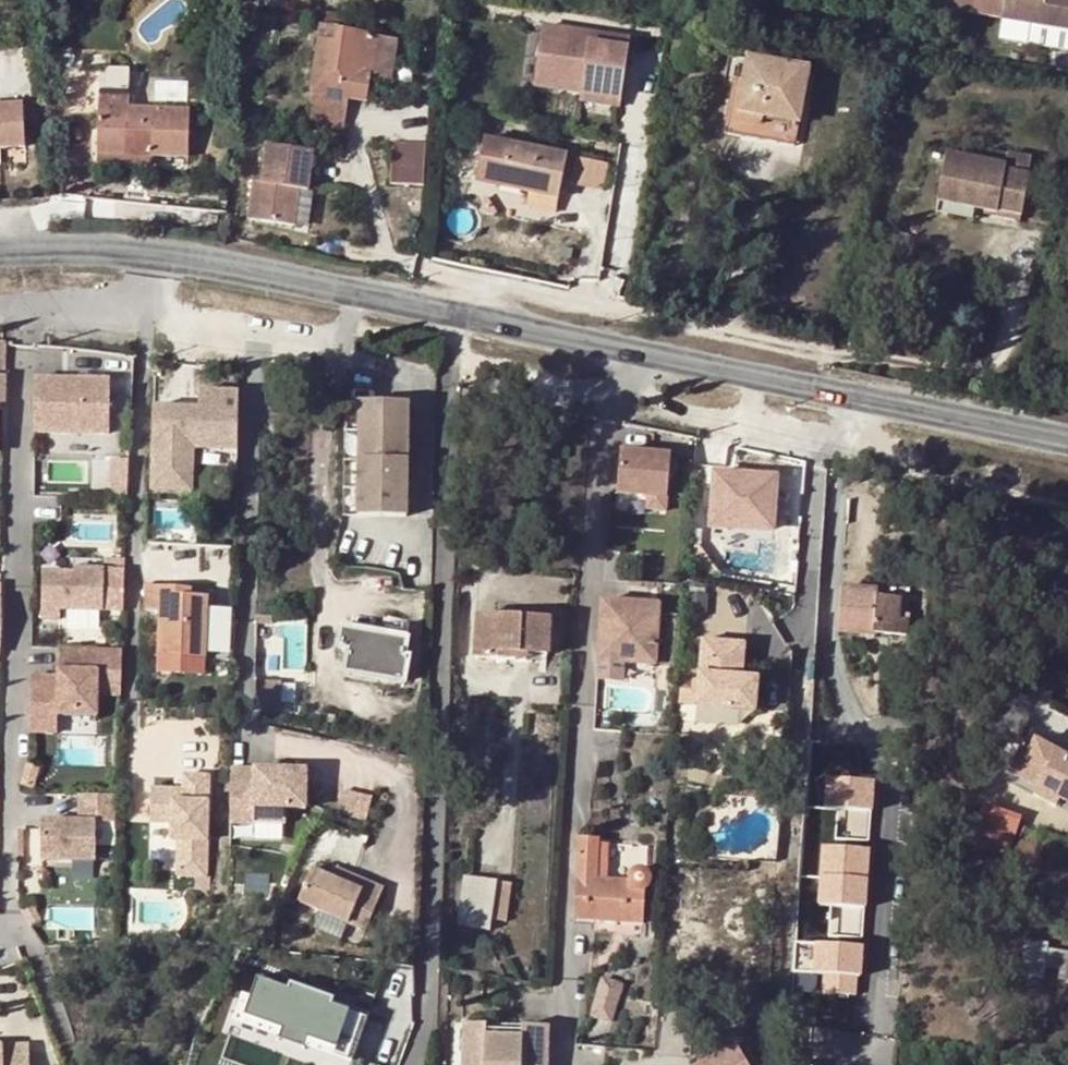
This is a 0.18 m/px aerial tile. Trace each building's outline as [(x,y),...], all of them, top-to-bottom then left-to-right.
[(1003,18),(1014,19),(1017,20),(1020,19),(1023,17),(1026,14),(1028,0),(948,0),(946,10),(1003,18)] [(1026,14),(1023,17),(1020,19),(1017,20),(1067,29),(1067,0),(1028,0),(1026,14)] [(340,17),(315,13),(313,26),(338,31),(340,17)] [(397,41),(338,31),(313,26),(310,43),(319,44),(312,94),(314,95),(309,130),(341,135),(344,112),(329,109),(331,97),(346,100),(365,102),(368,77),(392,80),(397,41)] [(657,39),(628,34),(626,49),(656,53),(657,39)] [(747,61),(742,88),(738,113),(738,117),(740,121),(742,124),(745,126),(749,127),(752,127),(755,126),(758,124),(759,122),(761,120),(762,118),(799,124),(808,71),(747,61)] [(104,155),(129,156),(129,137),(150,137),(150,156),(187,158),(189,111),(151,110),(151,113),(128,112),(129,73),(101,72),(99,154),(104,155)] [(191,102),(192,81),(160,80),(159,101),(191,102)] [(738,113),(742,88),(731,86),(723,134),(795,146),(799,124),(762,118),(761,120),(759,122),(758,124),(755,126),(752,127),(749,127),(745,126),(742,124),(740,121),(738,117),(738,113)] [(329,109),(344,112),(346,100),(331,97),(329,109)] [(0,104),(0,149),(32,148),(31,104),(0,104)] [(506,138),(508,145),(542,152),(545,141),(507,133),(506,138)] [(129,156),(104,155),(104,163),(156,165),(157,157),(150,156),(150,137),(129,137),(129,156)] [(500,188),(508,145),(482,140),(473,183),(500,188)] [(267,142),(254,219),(304,227),(317,151),(267,142)] [(425,147),(395,145),(394,184),(423,186),(425,147)] [(542,152),(508,145),(500,188),(528,193),(557,199),(565,157),(542,152)] [(1006,151),(1004,166),(996,210),(1020,214),(1030,156),(1006,151)] [(948,154),(945,165),(952,167),(954,155),(948,154)] [(952,167),(945,165),(939,196),(975,203),(974,209),(995,213),(1004,166),(954,155),(952,167)] [(609,188),(613,161),(578,156),(574,183),(609,188)] [(314,195),(305,193),(299,227),(308,228),(314,195)] [(557,199),(528,193),(525,208),(554,213),(557,199)] [(975,203),(939,196),(938,201),(974,209),(975,203)] [(984,302),(967,299),(964,310),(981,314),(984,302)] [(38,376),(39,433),(117,433),(116,375),(38,376)] [(198,450),(244,450),(244,388),(204,388),(205,404),(155,405),(156,491),(198,490),(198,450)] [(401,519),(405,406),(357,405),(353,517),(401,519)] [(689,447),(693,440),(685,438),(683,445),(689,447)] [(667,519),(675,449),(624,443),(619,492),(647,495),(644,517),(667,519)] [(715,471),(715,532),(784,532),(784,471),(715,471)] [(75,571),(44,570),(44,616),(61,617),(61,606),(104,607),(105,568),(75,568),(75,571)] [(161,653),(207,655),(209,588),(178,586),(178,584),(148,582),(146,609),(162,609),(161,653)] [(876,594),(877,588),(844,585),(840,626),(907,632),(908,625),(900,624),(903,597),(876,594)] [(215,655),(218,588),(209,588),(207,655),(215,655)] [(911,592),(877,588),(876,594),(903,597),(900,624),(908,625),(911,592)] [(661,665),(666,601),(604,596),(598,660),(661,665)] [(548,653),(551,617),(479,612),(477,655),(517,657),(517,651),(541,653),(548,653)] [(352,627),(407,637),(409,629),(355,619),(352,627)] [(348,648),(345,668),(405,679),(409,655),(404,654),(407,637),(352,627),(342,626),(338,646),(348,648)] [(751,676),(744,675),(746,643),(703,638),(697,705),(748,709),(751,676)] [(61,673),(34,673),(34,734),(63,734),(63,717),(105,716),(105,696),(126,696),(126,648),(61,648),(61,673)] [(1028,734),(1009,771),(1012,773),(1038,787),(1034,794),(1056,806),(1061,797),(1067,801),(1067,756),(1028,734)] [(288,809),(315,810),(315,766),(234,766),(234,835),(287,835),(288,809)] [(1038,787),(1012,773),(1008,780),(1034,794),(1038,787)] [(149,823),(170,824),(170,840),(175,840),(174,876),(192,877),(207,877),(210,776),(183,776),(182,789),(182,801),(173,801),(173,789),(150,789),(149,823)] [(121,808),(122,777),(85,777),(84,808),(37,808),(37,855),(99,854),(100,808),(121,808)] [(182,789),(173,789),(173,801),(182,801),(182,789)] [(974,840),(1010,852),(1022,817),(986,805),(974,840)] [(601,838),(579,837),(576,916),(577,918),(578,919),(595,920),(595,933),(644,934),(645,889),(647,889),(649,888),(652,883),(653,876),(652,871),(646,867),(641,866),(636,866),(632,869),(629,873),(628,878),(600,877),(601,838)] [(825,846),(825,908),(876,907),(876,846),(825,846)] [(366,929),(385,887),(367,879),(362,888),(335,876),(313,867),(300,900),(321,909),(347,920),(366,929)] [(367,879),(339,867),(335,876),(362,888),(367,879)] [(513,882),(465,874),(458,922),(491,927),(493,915),(507,918),(513,882)] [(207,877),(192,877),(192,888),(206,889),(207,877)] [(341,936),(347,920),(321,909),(314,924),(341,936)] [(827,973),(825,993),(866,996),(870,946),(799,940),(796,970),(827,973)] [(1050,948),(1048,966),(1062,968),(1061,977),(1067,978),(1067,951),(1050,948)] [(266,974),(252,1014),(292,1029),(288,1041),(310,1049),(314,1038),(356,1053),(371,1012),(266,974)] [(618,1023),(628,982),(605,976),(595,1017),(618,1023)] [(552,1027),(524,1026),(523,1037),(488,1035),(488,1024),(465,1023),(463,1064),(550,1064),(552,1027)] [(35,1042),(0,1041),(0,1064),(35,1064),(35,1042)] [(738,1044),(694,1064),(750,1064),(738,1044)]
